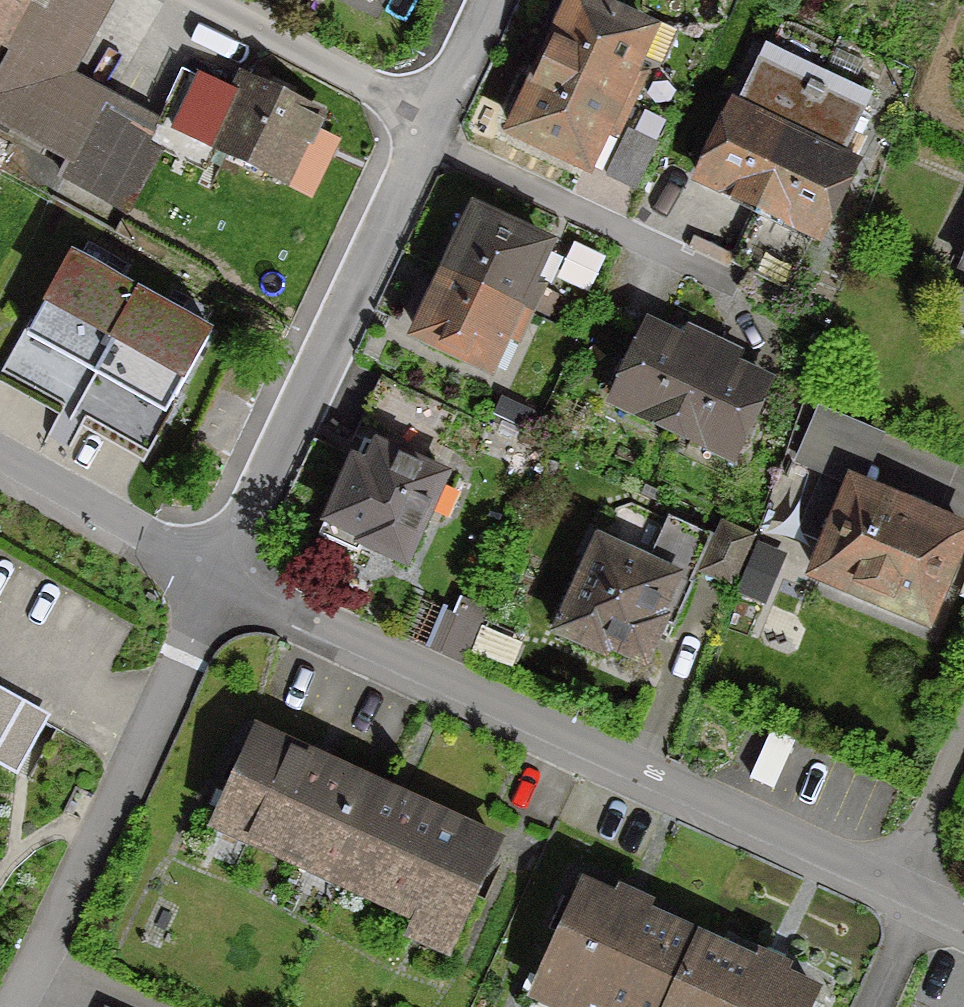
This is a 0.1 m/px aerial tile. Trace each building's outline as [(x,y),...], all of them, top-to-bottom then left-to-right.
[(7,52),(0,66),(0,126),(66,161),(98,107),(50,80),(73,37),(46,22),(58,0),(0,0),(0,48),(7,52)] [(553,35),(539,66),(625,107),(640,74),(627,68),(643,32),(574,0),(569,0),(568,2),(567,1),(556,4),(547,25),(551,34),(553,35)] [(729,111),(728,110),(695,180),(753,208),(812,86),(805,83),(797,99),(803,102),(799,110),(745,84),(757,60),(754,59),(729,111)] [(507,128),(509,129),(507,133),(580,167),(596,132),(610,138),(625,107),(539,66),(525,96),(523,95),(512,98),(503,118),(507,128)] [(812,86),(753,208),(728,263),(782,288),(808,234),(812,236),(846,166),(834,161),(859,109),(853,106),(858,96),(817,76),(812,86)] [(278,183),(310,114),(240,81),(225,112),(169,86),(141,144),(198,172),(209,149),(278,183)] [(601,177),(629,190),(650,145),(623,132),(601,177)] [(452,252),(441,275),(525,314),(538,287),(524,280),(539,247),(469,215),(468,218),(466,217),(455,221),(446,240),(450,251),(452,252)] [(584,246),(570,278),(599,291),(613,259),(584,246)] [(956,268),(963,272),(963,249),(956,268)] [(66,256),(29,324),(24,321),(0,365),(0,376),(57,408),(68,414),(135,295),(66,256)] [(414,332),(412,336),(482,369),(498,336),(512,342),(525,314),(441,275),(429,299),(427,298),(417,302),(408,321),(412,332),(414,332)] [(204,333),(135,295),(68,414),(142,455),(172,403),(167,400),(204,333)] [(610,397),(608,403),(667,430),(708,343),(682,330),(676,344),(643,330),(627,364),(625,363),(615,366),(605,386),(608,396),(610,397)] [(734,355),(708,343),(667,430),(725,457),(727,452),(729,453),(740,449),(749,430),(745,419),(743,418),(759,384),(727,369),(734,355)] [(358,538),(355,543),(399,563),(437,477),(421,470),(447,411),(387,384),(362,441),(358,439),(356,444),(357,444),(323,521),(358,538)] [(882,606),(920,622),(958,534),(821,475),(812,495),(839,506),(809,575),(848,591),(846,596),(880,610),(882,606)] [(598,654),(602,646),(638,663),(658,620),(653,618),(671,579),(684,586),(706,539),(664,519),(642,565),(594,542),(551,632),(598,654)] [(717,525),(695,572),(725,586),(746,538),(717,525)] [(11,776),(40,723),(0,701),(0,770),(11,776)] [(336,881),(376,794),(250,736),(210,823),(212,824),(215,818),(245,832),(243,838),(305,867),(308,861),(336,874),(334,880),(336,881)] [(442,950),(490,846),(376,794),(336,881),(447,932),(439,949),(442,950)] [(609,901),(577,886),(536,976),(538,977),(529,995),(532,997),(540,978),(602,1006),(662,1006),(693,940),(638,915),(641,906),(613,893),(609,901)] [(693,940),(662,1006),(802,1006),(809,993),(776,978),(779,970),(752,957),(748,965),(693,940)]
